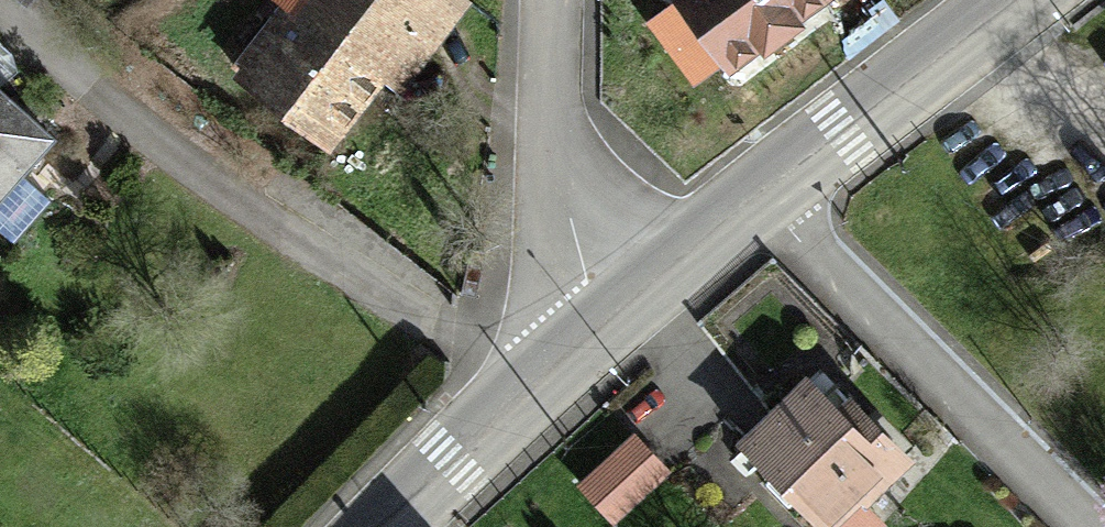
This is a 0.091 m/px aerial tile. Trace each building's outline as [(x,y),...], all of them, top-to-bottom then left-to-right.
[(298,8),(384,74),(418,29),(441,0),(289,0),(298,8)] [(738,71),(768,48),(772,53),(805,27),(801,22),(830,0),(683,0),(738,71)] [(331,141),(384,74),(298,8),(257,61),(248,54),(237,68),(331,141)] [(20,170),(23,173),(53,137),(0,93),(0,194),(20,170)] [(857,411),(846,423),(815,391),(780,425),(752,453),(825,526),(832,526),(863,497),(868,502),(908,462),(857,411)] [(668,478),(639,447),(590,492),(619,524),(668,478)]
